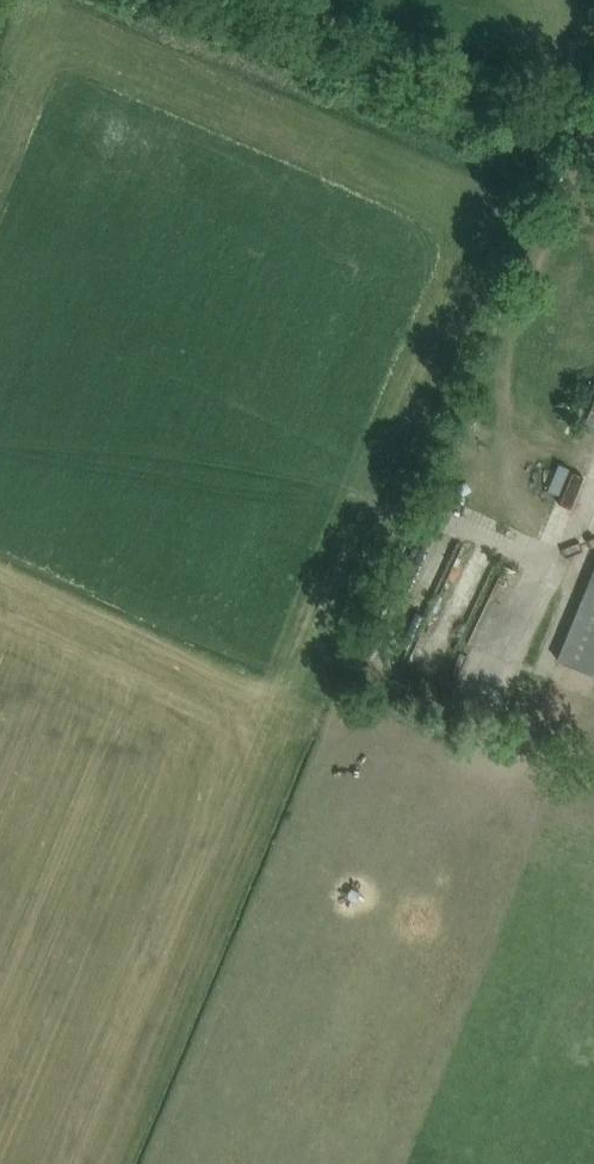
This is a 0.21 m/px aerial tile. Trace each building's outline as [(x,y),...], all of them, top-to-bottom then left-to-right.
[(584,426),(593,430),(593,401),(584,426)] [(439,629),(471,641),(492,584),(460,573),(439,629)] [(558,661),(593,676),(593,574),(558,661)]
